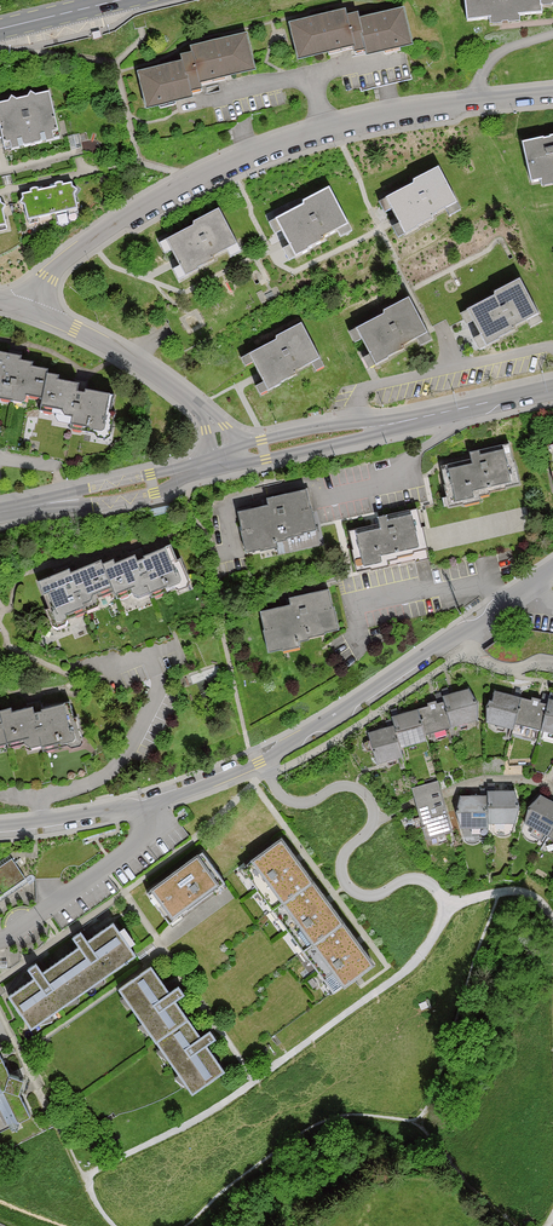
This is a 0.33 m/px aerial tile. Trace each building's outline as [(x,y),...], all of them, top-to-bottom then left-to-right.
[(471,26),(496,23),(497,32),(523,29),(522,19),(546,17),(546,9),(545,0),(469,0),(471,26)] [(407,13),(361,25),(368,53),(370,59),(416,47),(407,13)] [(347,14),(293,28),(303,63),(356,49),(358,56),(368,53),(361,25),(359,18),(349,20),(347,14)] [(195,49),(196,55),(204,86),(259,73),(250,36),(195,49)] [(185,65),(140,76),(149,111),(196,100),(194,92),(205,90),(204,86),(196,55),(183,58),(185,65)] [(0,115),(0,143),(1,145),(14,142),(17,152),(64,141),(53,95),(0,107),(0,108),(1,114),(0,115)] [(82,148),(79,134),(68,136),(71,150),(82,148)] [(526,147),(538,201),(552,198),(552,141),(526,147)] [(417,185),(390,200),(409,234),(461,206),(442,169),(416,183),(417,185)] [(72,186),(48,192),(54,217),(78,211),(72,186)] [(48,192),(24,198),(30,222),(54,217),(48,192)] [(307,209),(280,223),(299,257),(351,229),(332,193),(306,206),(307,209)] [(197,230),(170,244),(188,278),(241,250),(221,214),(196,227),(197,230)] [(499,298),(472,313),(490,347),(543,319),(523,282),(498,296),(499,298)] [(388,317),(361,331),(380,366),(432,338),(413,301),(387,315),(388,317)] [(280,342),(253,357),(272,391),(324,363),(304,327),(279,340),(280,342)] [(0,357),(0,408),(26,413),(29,399),(44,402),(49,374),(22,368),(23,361),(0,357)] [(65,377),(49,374),(44,402),(42,413),(73,419),(70,436),(108,444),(115,405),(81,399),(83,390),(63,386),(65,377)] [(473,467),(455,470),(460,506),(481,502),(479,491),(514,486),(509,453),(485,457),(484,451),(471,453),(473,467)] [(273,509),(241,515),(248,553),(277,547),(279,556),(321,549),(311,494),(272,501),(273,509)] [(169,507),(149,512),(151,520),(171,515),(169,507)] [(383,533),(363,534),(364,558),(355,559),(356,572),(385,570),(385,560),(416,558),(413,518),(383,520),(383,533)] [(140,554),(108,565),(120,598),(148,587),(153,600),(185,589),(172,554),(143,564),(140,554)] [(108,565),(45,588),(59,627),(96,614),(94,607),(120,598),(108,565)] [(340,633),(333,593),(292,600),(293,610),(266,614),(272,654),(312,647),(311,637),(340,633)] [(443,699),(444,704),(452,729),(479,721),(471,691),(443,699)] [(522,700),(495,695),(489,726),(516,731),(522,700)] [(547,705),(522,700),(516,731),(541,736),(542,733),(547,705)] [(547,705),(542,733),(552,735),(552,702),(548,701),(547,705)] [(444,704),(418,711),(425,736),(452,729),(444,704)] [(0,706),(0,748),(11,746),(6,717),(3,705),(0,706)] [(40,710),(6,717),(11,746),(32,742),(35,757),(75,750),(68,714),(41,719),(40,710)] [(393,718),(395,726),(401,749),(427,742),(425,736),(418,711),(393,718)] [(395,726),(371,733),(380,768),(405,761),(401,749),(395,726)] [(438,779),(413,786),(420,808),(444,801),(438,779)] [(488,794),(488,799),(489,825),(518,825),(518,793),(488,794)] [(542,798),(527,825),(550,837),(552,831),(552,804),(542,798)] [(488,799),(462,799),(462,829),(489,828),(489,825),(488,799)] [(444,801),(420,808),(428,836),(452,829),(444,801)] [(313,882),(281,838),(250,861),(282,904),(313,882)] [(225,883),(203,853),(147,894),(170,924),(225,883)] [(344,925),(313,882),(282,904),(313,947),(344,925)] [(376,968),(344,925),(313,947),(345,991),(376,968)] [(81,954),(65,964),(86,998),(139,964),(117,928),(90,945),(84,936),(74,943),(81,954)] [(41,983),(13,1000),(32,1031),(86,998),(65,964),(47,975),(42,966),(33,971),(41,983)] [(153,971),(122,992),(159,1044),(190,1022),(180,1005),(189,999),(180,987),(170,995),(153,971)] [(203,1039),(190,1022),(159,1044),(195,1097),(228,1074),(210,1047),(219,1041),(213,1032),(203,1039)] [(0,1054),(0,1139),(37,1120),(24,1099),(29,1084),(17,1079),(1,1053),(0,1054)]
